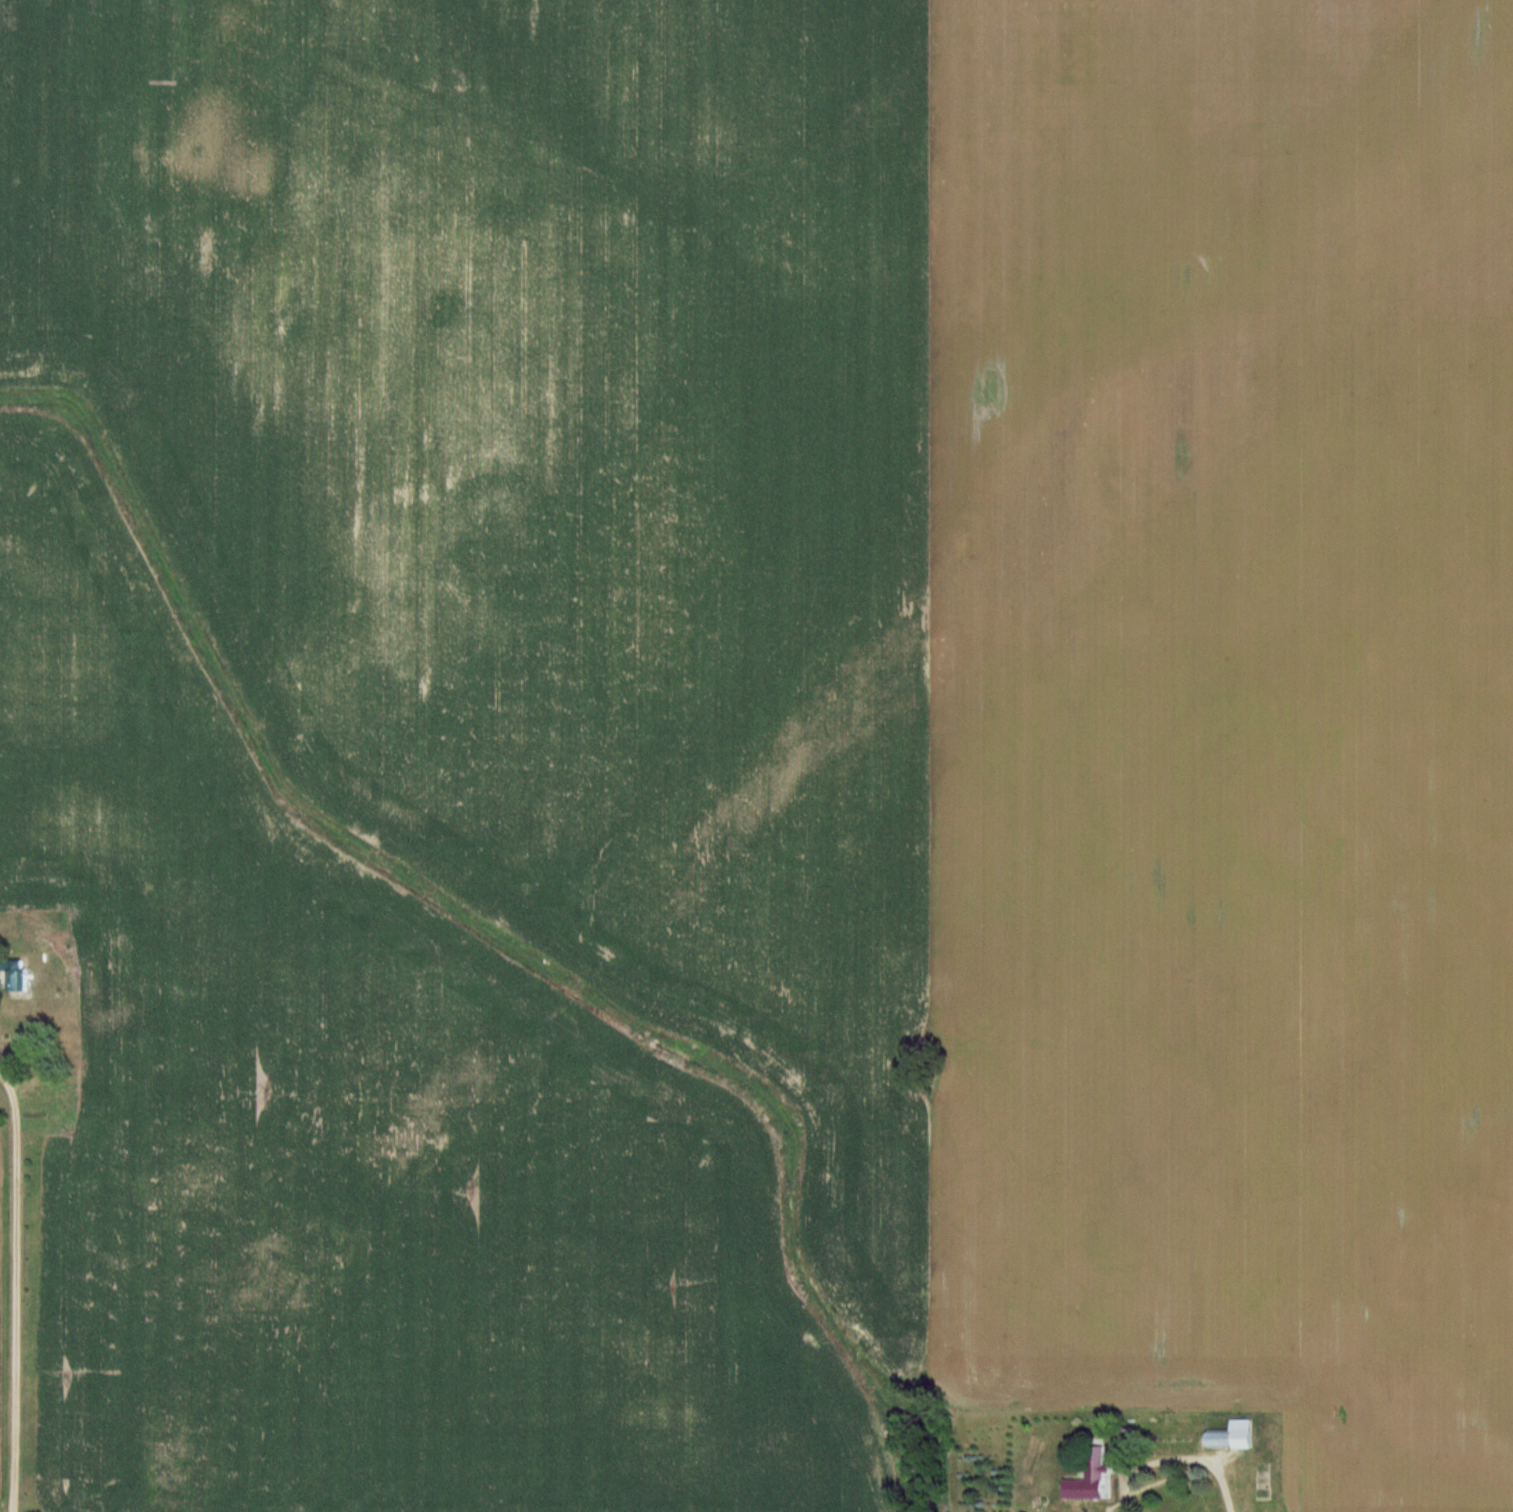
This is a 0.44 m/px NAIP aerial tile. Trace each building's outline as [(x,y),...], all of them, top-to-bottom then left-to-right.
[(12,972),(12,991),(32,991),(32,960),(3,960),(3,972),(12,972)] [(1208,1430),(1208,1449),(1255,1449),(1255,1430),(1208,1430)] [(1108,1445),(1089,1446),(1090,1480),(1065,1481),(1066,1499),(1109,1498),(1108,1445)]
